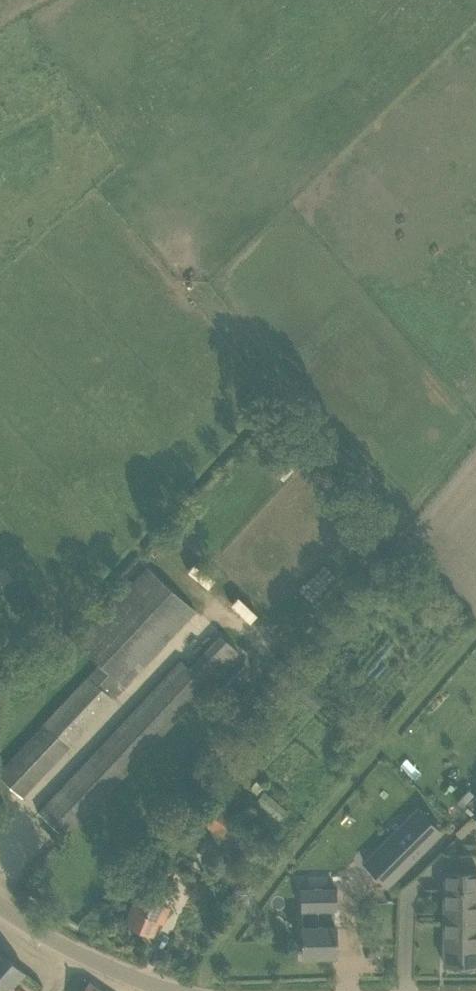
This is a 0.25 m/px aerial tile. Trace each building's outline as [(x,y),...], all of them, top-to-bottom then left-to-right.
[(100,664),(124,686),(195,610),(148,566),(77,642),(100,664)] [(49,835),(58,844),(59,844),(65,837),(207,685),(189,668),(180,660),(37,811),(55,828),(49,835)] [(112,698),(87,676),(0,771),(0,776),(14,789),(21,796),(112,698)] [(250,787),(257,793),(263,786),(255,780),(250,787)] [(211,801),(199,819),(222,835),(234,816),(211,801)] [(417,809),(404,822),(392,835),(364,862),(386,885),(440,832),(417,809)] [(454,832),(460,839),(475,824),(475,811),(471,815),(472,816),(454,832)] [(151,870),(147,880),(158,885),(162,875),(151,870)] [(475,918),(475,871),(444,871),(444,888),(444,918),(475,918)] [(159,919),(163,921),(177,889),(162,882),(161,886),(158,885),(147,880),(141,894),(138,893),(126,921),(152,934),(159,919)] [(302,926),(302,955),(309,955),(309,957),(319,956),(319,954),(336,954),(336,925),(335,925),(334,907),(335,907),(335,889),(299,889),(300,907),(318,907),(318,925),(302,926)] [(444,964),(475,964),(475,918),(444,918),(444,964)] [(25,971),(0,949),(0,990),(7,990),(25,971)] [(89,982),(90,982),(88,981),(82,990),(101,990),(89,982)]
